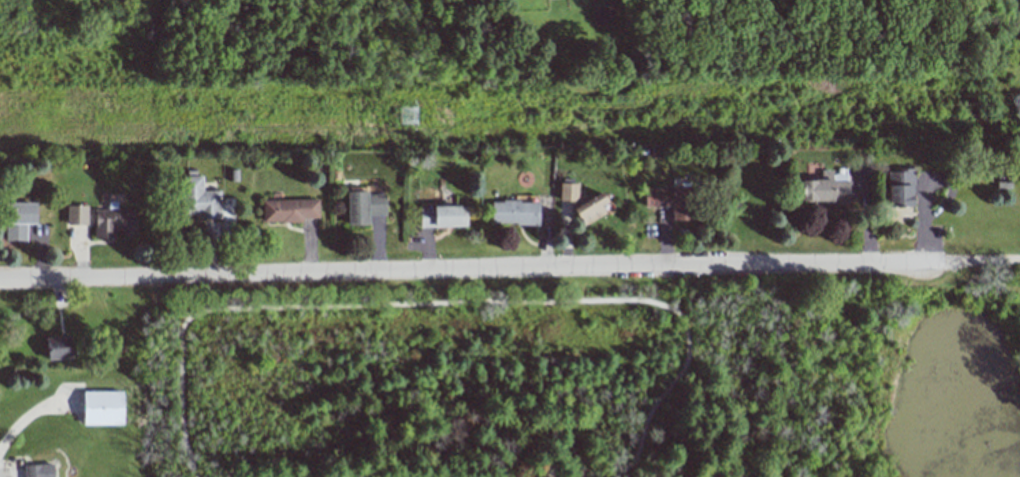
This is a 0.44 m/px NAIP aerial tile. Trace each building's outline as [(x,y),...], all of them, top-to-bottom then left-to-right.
[(886,170),(887,206),(912,206),(912,169),(886,170)] [(848,202),(847,172),(820,173),(820,180),(800,180),(801,203),(848,202)] [(219,191),(202,191),(201,176),(179,176),(180,215),(194,214),(194,219),(220,218),(219,191)] [(644,207),(671,206),(671,220),(689,220),(688,178),(671,178),(672,188),(644,188),(644,207)] [(577,183),(559,183),(559,201),(577,201),(577,183)] [(385,215),(384,192),(346,193),(347,225),(367,225),(367,215),(385,215)] [(582,226),(605,214),(600,206),(607,202),(601,192),(572,208),(582,226)] [(302,222),(302,218),(318,217),(318,199),(262,200),(262,223),(302,222)] [(491,224),(538,224),(538,201),(491,201),(491,224)] [(4,241),(25,241),(25,223),(35,224),(35,203),(5,202),(4,241)] [(66,205),(65,224),(87,225),(87,206),(66,205)] [(466,226),(466,206),(418,207),(419,227),(466,226)] [(122,237),(136,238),(136,210),(94,209),(93,238),(114,238),(114,229),(122,230),(122,237)] [(45,337),(46,359),(71,358),(70,336),(45,337)] [(122,424),(122,391),(82,392),(83,425),(122,424)] [(52,464),(23,465),(23,476),(53,476),(52,464)]
